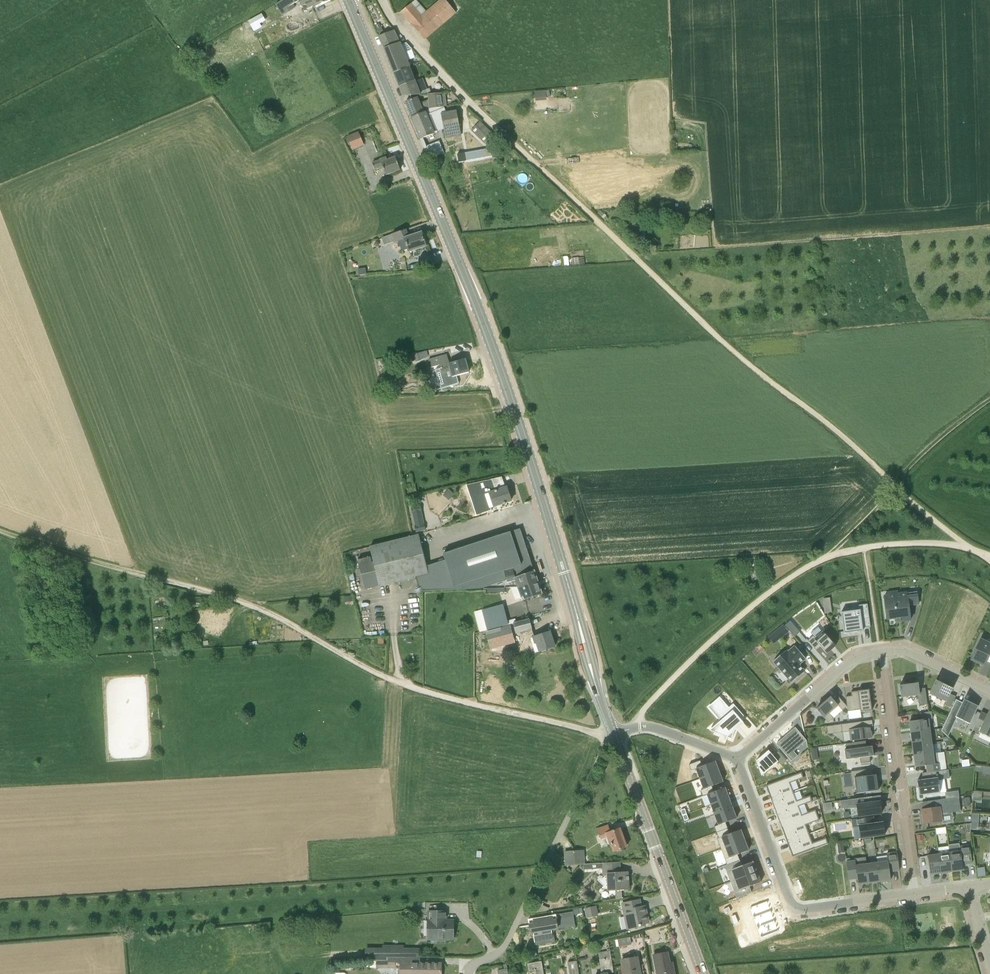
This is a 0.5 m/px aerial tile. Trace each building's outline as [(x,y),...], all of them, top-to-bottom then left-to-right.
[(331,0),(283,0),(275,5),(282,16),(296,8),(294,4),(299,1),(300,3),(304,0),(308,9),(314,6),(315,8),(331,1),(331,0)] [(401,12),(425,40),(456,13),(445,0),(440,0),(426,12),(416,0),(415,0),(401,12)] [(262,13),(248,21),(252,28),(266,21),(262,13)] [(394,73),(410,66),(400,43),(394,31),(379,36),(394,73)] [(414,77),(409,67),(410,67),(410,66),(394,73),(403,96),(420,95),(427,95),(429,95),(428,90),(419,91),(415,82),(420,80),(418,75),(414,77)] [(536,88),(536,98),(548,97),(548,88),(536,88)] [(441,94),(429,95),(427,95),(428,101),(420,104),(417,98),(406,103),(412,118),(426,112),(429,109),(443,107),(441,94)] [(443,107),(429,109),(426,112),(412,118),(421,139),(435,133),(434,131),(444,127),(446,139),(456,137),(458,142),(463,141),(457,112),(445,114),(443,107)] [(485,144),(494,135),(481,121),(471,131),(485,144)] [(347,137),(352,149),(364,145),(359,132),(347,137)] [(428,143),(432,154),(444,150),(441,139),(428,143)] [(494,157),(485,149),(457,154),(459,163),(494,157)] [(388,160),(387,157),(380,160),(372,163),(374,170),(382,167),(386,175),(400,170),(396,157),(388,160)] [(408,237),(406,230),(392,235),(395,243),(399,242),(402,250),(407,248),(409,253),(427,246),(422,232),(408,237)] [(427,351),(414,354),(416,360),(416,361),(427,358),(428,355),(427,351)] [(450,365),(447,356),(428,361),(430,369),(440,366),(442,373),(448,372),(450,378),(468,373),(465,360),(450,365)] [(492,480),(467,485),(467,486),(468,486),(472,497),(476,496),(481,511),(491,508),(491,507),(494,506),(494,507),(511,501),(507,488),(495,491),(492,480)] [(448,489),(445,493),(451,498),(454,495),(448,489)] [(411,508),(412,513),(416,532),(425,530),(422,512),(420,506),(411,508)] [(445,560),(427,566),(419,535),(370,547),(374,563),(372,563),(371,558),(358,560),(361,575),(376,572),(380,587),(416,578),(420,591),(481,588),(507,580),(504,569),(512,567),(515,578),(534,572),(534,571),(529,572),(526,563),(531,562),(522,536),(518,538),(516,532),(511,533),(511,532),(443,554),(445,560)] [(515,578),(512,567),(504,569),(507,580),(508,583),(515,581),(518,587),(537,581),(534,572),(515,578)] [(542,594),(537,581),(518,587),(521,596),(522,599),(522,601),(525,600),(542,594)] [(887,596),(884,596),(887,619),(896,618),(896,622),(901,621),(911,620),(909,605),(919,604),(917,594),(911,595),(911,592),(898,594),(898,592),(887,593),(887,596)] [(503,604),(481,609),(484,620),(487,631),(508,625),(507,621),(505,614),(503,604)] [(859,610),(841,613),(844,634),(863,631),(863,628),(870,627),(867,604),(859,605),(859,610)] [(529,620),(513,624),(516,634),(532,629),(529,620)] [(790,621),(785,626),(795,637),(800,632),(790,621)] [(514,637),(510,625),(486,632),(489,644),(514,637)] [(773,633),(779,640),(788,632),(783,625),(773,633)] [(542,652),(555,647),(549,632),(533,638),(536,645),(539,643),(542,652)] [(813,636),(808,641),(816,650),(820,646),(827,654),(836,646),(823,632),(815,638),(813,636)] [(970,659),(981,665),(984,666),(986,662),(987,660),(989,661),(989,644),(980,639),(970,659)] [(786,650),(773,662),(782,672),(779,674),(785,681),(788,679),(792,683),(805,672),(799,665),(806,659),(795,646),(788,652),(786,650)] [(929,693),(946,701),(945,705),(950,707),(955,696),(950,694),(953,688),(935,680),(929,693)] [(919,705),(927,704),(925,688),(919,689),(918,683),(899,686),(901,697),(918,695),(919,705)] [(851,696),(846,697),(848,711),(860,710),(861,712),(872,711),(869,690),(851,692),(851,696)] [(822,704),(816,709),(828,723),(833,718),(829,714),(838,705),(842,710),(847,707),(839,697),(835,701),(831,697),(822,704)] [(956,699),(941,731),(947,737),(949,738),(948,736),(957,718),(968,723),(970,724),(978,706),(968,702),(964,700),(962,703),(957,700),(956,699)] [(718,723),(710,731),(728,738),(732,739),(733,736),(732,735),(733,733),(735,731),(744,723),(741,719),(740,719),(744,716),(733,704),(729,708),(728,709),(725,706),(723,704),(715,711),(722,719),(721,721),(721,722),(720,721),(718,723)] [(972,732),(978,735),(980,733),(989,738),(989,711),(988,713),(987,715),(981,712),(972,732)] [(920,720),(909,722),(911,733),(930,730),(928,719),(933,718),(932,712),(919,714),(920,720)] [(861,722),(841,725),(842,733),(850,732),(851,743),(866,741),(872,740),(870,727),(862,728),(861,722)] [(795,728),(776,744),(791,761),(797,756),(794,751),(806,740),(795,728)] [(931,741),(930,730),(911,733),(912,743),(931,741)] [(866,747),(866,741),(851,743),(846,744),(847,750),(845,750),(846,760),(860,758),(861,764),(871,762),(870,756),(874,756),(872,746),(866,747)] [(931,741),(912,743),(914,756),(933,754),(933,753),(931,741)] [(769,751),(756,761),(762,776),(778,762),(781,765),(786,761),(778,752),(773,756),(769,751)] [(937,753),(933,753),(933,754),(914,756),(916,767),(927,766),(928,773),(940,771),(937,753)] [(700,761),(689,765),(691,771),(696,769),(700,779),(719,772),(715,762),(702,766),(700,761)] [(879,791),(877,780),(876,775),(873,775),(872,768),(851,771),(853,788),(856,788),(857,793),(879,791)] [(940,771),(928,773),(922,773),(923,780),(917,781),(919,795),(940,793),(938,780),(949,779),(948,770),(940,771)] [(719,772),(700,779),(704,789),(701,791),(703,796),(707,795),(714,792),(712,786),(723,782),(719,772)] [(802,772),(766,786),(769,794),(770,793),(772,799),(772,800),(793,792),(790,783),(804,778),(802,772)] [(714,792),(707,795),(711,805),(729,798),(725,788),(714,792)] [(793,792),(772,800),(775,807),(774,807),(777,815),(778,814),(799,806),(812,802),(810,796),(797,801),(793,792)] [(872,797),(840,801),(841,808),(857,808),(858,817),(882,814),(880,801),(879,802),(870,803),(869,798),(872,797)] [(961,811),(959,797),(952,798),(946,799),(926,801),(927,809),(921,810),(923,824),(942,821),(941,814),(961,811)] [(971,806),(970,797),(963,798),(964,807),(971,806)] [(729,798),(711,805),(715,815),(733,808),(729,798)] [(799,806),(778,814),(780,821),(779,821),(782,828),(817,815),(815,810),(802,815),(799,806)] [(719,825),(714,827),(716,832),(728,828),(725,823),(736,818),(733,808),(715,815),(719,825)] [(817,815),(782,828),(784,836),(785,835),(788,842),(809,834),(806,825),(819,820),(817,815)] [(883,822),(874,824),(873,817),(852,820),(853,827),(859,826),(861,838),(854,839),(885,835),(883,822)] [(598,829),(597,829),(601,839),(606,836),(610,845),(611,845),(614,851),(626,847),(626,845),(627,845),(626,840),(624,840),(620,829),(610,832),(608,825),(607,825),(607,826),(598,829)] [(728,828),(716,832),(719,838),(717,839),(721,849),(745,840),(741,830),(730,834),(728,828)] [(809,834),(788,842),(788,843),(790,849),(789,849),(792,857),(828,843),(826,838),(812,843),(809,834)] [(745,840),(721,849),(725,859),(727,865),(740,860),(737,855),(748,851),(745,840)] [(959,843),(948,845),(949,846),(949,853),(952,872),(963,870),(962,864),(972,863),(970,845),(959,846),(959,843)] [(949,846),(938,848),(939,854),(941,873),(952,872),(949,853),(949,846)] [(566,865),(585,864),(584,851),(565,853),(566,865)] [(888,861),(877,863),(880,882),(891,880),(890,872),(899,870),(900,870),(897,852),(897,853),(887,854),(888,861)] [(559,861),(562,862),(564,858),(556,853),(551,862),(556,865),(559,861)] [(939,854),(928,856),(930,875),(941,873),(939,854)] [(727,865),(725,866),(731,882),(758,872),(756,865),(754,866),(753,863),(753,862),(742,866),(740,860),(727,865)] [(855,861),(846,862),(849,880),(857,879),(858,885),(869,883),(866,864),(856,866),(855,861)] [(601,863),(589,864),(589,870),(602,869),(604,869),(604,877),(608,877),(609,891),(615,891),(621,890),(629,890),(628,872),(621,872),(620,862),(604,863),(601,863)] [(877,863),(866,864),(869,883),(880,882),(877,863)] [(758,872),(731,882),(737,898),(752,892),(750,887),(761,882),(760,882),(759,878),(760,878),(758,872)] [(629,902),(621,904),(624,917),(630,916),(632,928),(635,927),(645,925),(645,923),(649,922),(646,909),(643,910),(643,907),(640,907),(639,900),(629,902)] [(769,912),(765,901),(747,908),(751,918),(769,912)] [(595,907),(585,909),(587,918),(597,916),(595,907)] [(428,928),(428,938),(437,938),(437,941),(446,941),(446,938),(454,938),(454,924),(454,920),(446,920),(447,911),(429,911),(428,920),(428,928)] [(534,923),(529,924),(531,932),(533,932),(535,944),(554,941),(552,929),(571,926),(570,918),(574,918),(573,912),(569,912),(557,915),(533,919),(534,923)] [(772,922),(769,912),(751,918),(754,928),(772,922)] [(776,932),(772,922),(754,928),(758,939),(776,932)] [(375,949),(375,960),(389,960),(389,958),(411,958),(411,957),(411,949),(403,949),(403,946),(383,946),(383,949),(375,949)] [(602,973),(608,973),(607,969),(613,968),(610,951),(599,953),(600,959),(599,959),(602,973)] [(673,966),(670,967),(669,960),(668,952),(654,956),(658,973),(675,973),(673,966)] [(389,968),(396,968),(396,963),(400,963),(400,973),(441,973),(441,964),(419,963),(420,958),(420,957),(419,957),(411,957),(411,958),(389,958),(389,960),(389,968)] [(622,960),(624,973),(641,973),(638,958),(622,960)] [(542,961),(528,964),(529,971),(536,971),(536,973),(544,973),(542,961)] [(577,961),(568,963),(570,973),(579,973),(577,961)] [(506,964),(504,965),(504,969),(497,970),(498,973),(508,973),(506,964)]
